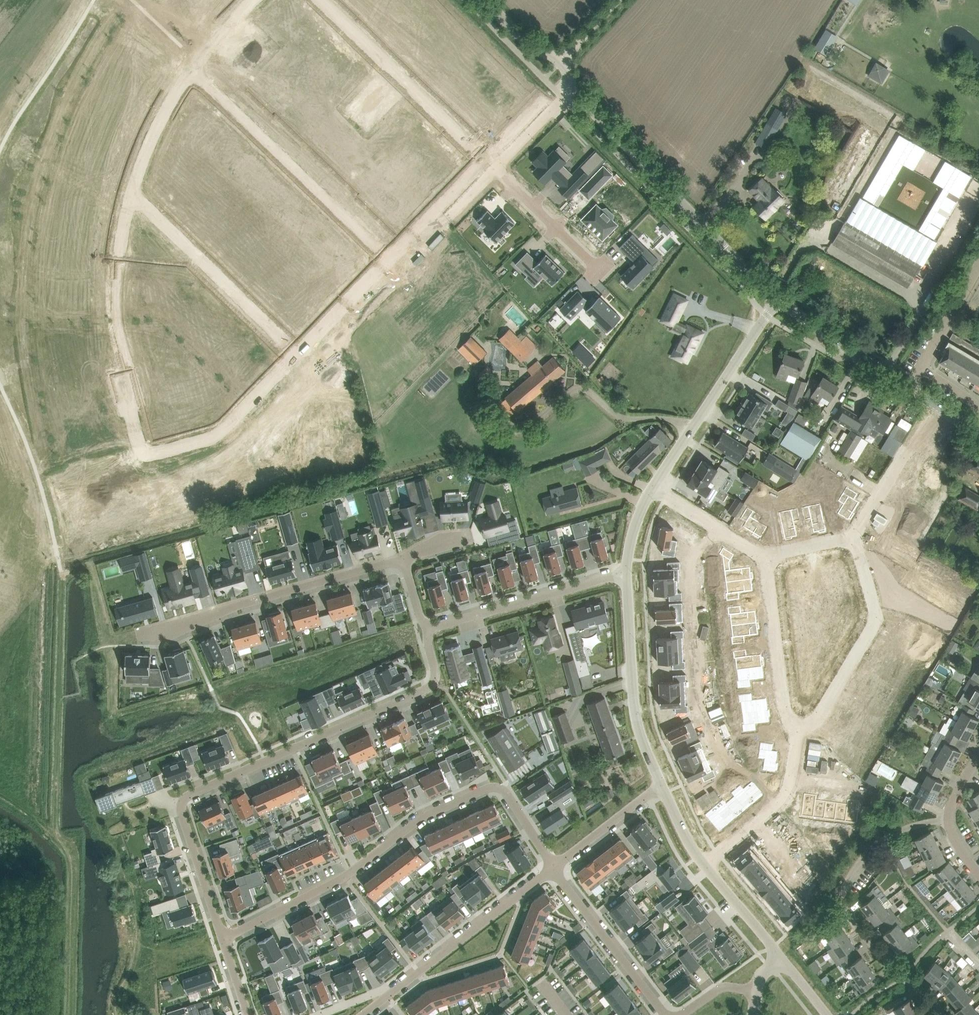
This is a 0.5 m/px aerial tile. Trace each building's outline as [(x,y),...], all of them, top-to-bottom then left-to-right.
[(398,11),(405,18),(419,4),(415,0),(409,0),(398,11)] [(440,11),(446,5),(441,0),(429,0),(440,11)] [(838,36),(826,29),(815,48),(827,55),(838,36)] [(500,59),(495,65),(509,79),(515,73),(500,59)] [(890,69),(876,61),(868,76),(882,84),(890,69)] [(102,63),(94,78),(102,83),(110,67),(102,63)] [(756,142),(767,148),(787,113),(776,107),(756,142)] [(821,194),(816,203),(838,216),(843,207),(885,136),(862,123),(821,194)] [(899,130),(846,221),(922,265),(976,175),(899,130)] [(92,143),(88,155),(105,160),(108,149),(92,143)] [(543,152),(533,162),(538,167),(534,172),(545,183),(557,170),(567,180),(558,189),(567,197),(588,176),(579,168),(572,175),(562,165),(565,163),(553,152),(548,157),(543,152)] [(603,166),(580,190),(589,199),(612,175),(603,166)] [(763,178),(757,183),(750,190),(760,200),(754,205),(766,218),(785,200),(773,187),(772,188),(763,178)] [(596,205),(582,219),(590,227),(591,226),(595,231),(603,239),(617,225),(611,220),(613,215),(606,209),(601,210),(596,205)] [(488,210),(477,221),(485,228),(484,230),(496,242),(515,223),(503,211),(496,218),(488,210)] [(846,220),(837,234),(832,243),(908,287),(922,265),(846,221),(846,220)] [(664,223),(660,227),(667,235),(672,230),(664,223)] [(633,234),(620,248),(634,262),(621,276),(633,288),(654,266),(654,265),(643,255),(648,249),(633,234)] [(528,252),(516,264),(522,270),(525,267),(540,281),(544,276),(552,284),(552,285),(565,272),(565,271),(564,272),(547,254),(537,263),(533,259),(534,258),(528,252)] [(816,253),(809,256),(811,262),(818,259),(816,253)] [(185,279),(171,293),(177,299),(191,284),(185,279)] [(674,293),(664,314),(678,321),(688,300),(674,293)] [(571,298),(560,309),(571,319),(583,306),(586,309),(586,310),(607,332),(621,317),(599,296),(592,304),(589,301),(585,297),(578,305),(571,298)] [(678,344),(672,356),(682,361),(683,359),(688,361),(692,351),(694,352),(693,351),(695,347),(696,347),(704,332),(687,324),(687,325),(684,331),(682,336),(681,336),(682,337),(679,344),(678,344)] [(509,329),(499,339),(522,361),(537,346),(526,336),(521,341),(509,329)] [(950,338),(960,344),(961,343),(978,353),(978,348),(953,333),(950,338)] [(473,334),(459,348),(474,365),(489,351),(473,334)] [(940,361),(978,385),(978,362),(949,345),(940,361)] [(785,353),(782,363),(777,376),(786,379),(789,372),(798,375),(804,360),(785,353)] [(540,362),(535,365),(529,370),(533,374),(506,397),(506,398),(500,404),(510,416),(517,410),(518,411),(565,370),(554,357),(543,366),(540,362)] [(602,375),(599,378),(604,385),(608,382),(602,375)] [(839,386),(823,377),(815,390),(810,387),(804,396),(817,405),(823,394),(831,399),(839,386)] [(790,400),(790,402),(799,406),(800,404),(804,392),(803,391),(807,382),(796,378),(788,400),(790,400)] [(743,403),(742,405),(760,415),(765,408),(768,410),(773,402),(757,393),(755,396),(749,393),(747,397),(745,396),(741,402),(743,403)] [(776,404),(786,411),(786,410),(789,405),(779,398),(776,404)] [(842,405),(834,418),(852,429),(852,430),(839,451),(849,457),(862,436),(860,434),(856,432),(859,427),(863,430),(868,433),(873,425),(881,429),(884,431),(883,430),(890,418),(891,419),(892,419),(883,413),(875,409),(874,411),(867,407),(868,404),(860,416),(855,414),(842,405)] [(735,416),(753,427),(760,415),(742,405),(741,406),(739,405),(736,411),(738,412),(735,416)] [(789,405),(786,410),(788,412),(795,416),(798,411),(789,405)] [(794,422),(781,443),(808,460),(821,438),(794,422)] [(835,423),(831,429),(836,432),(839,426),(835,423)] [(893,429),(889,435),(901,442),(908,431),(899,426),(896,430),(893,429)] [(628,462),(631,466),(638,473),(662,449),(663,450),(672,440),(660,428),(651,438),(637,452),(628,462)] [(746,428),(742,434),(752,440),(756,434),(746,428)] [(723,432),(715,446),(727,453),(725,456),(738,464),(740,461),(749,448),(723,432)] [(587,457),(580,461),(582,467),(587,475),(597,470),(596,466),(604,462),(599,452),(587,457)] [(969,470),(978,475),(978,454),(969,470)] [(577,457),(572,459),(578,469),(582,467),(580,461),(577,457)] [(778,457),(771,468),(780,474),(791,481),(792,479),(796,472),(798,469),(778,457)] [(717,469),(702,459),(694,472),(720,488),(730,472),(719,466),(717,469)] [(759,480),(745,471),(740,479),(754,488),(759,480)] [(694,472),(686,484),(702,494),(700,496),(711,503),(720,488),(694,472)] [(401,512),(394,514),(398,529),(400,535),(402,534),(402,535),(403,535),(403,534),(408,532),(409,536),(421,533),(424,532),(420,516),(434,512),(425,478),(415,481),(418,493),(421,503),(419,504),(402,509),(403,512),(401,512)] [(476,481),(470,498),(479,501),(485,484),(476,481)] [(844,503),(838,513),(849,519),(850,518),(851,519),(855,513),(854,512),(860,501),(855,498),(858,493),(847,486),(839,500),(844,503)] [(965,486),(958,498),(978,510),(978,509),(978,495),(965,486)] [(564,492),(543,498),(547,514),(582,504),(577,487),(564,491),(564,492)] [(379,491),(368,494),(378,526),(388,523),(379,491)] [(895,492),(889,503),(891,504),(890,506),(895,509),(896,508),(907,514),(910,508),(916,512),(922,501),(911,495),(908,500),(895,492)] [(388,496),(382,497),(385,507),(391,505),(388,496)] [(745,503),(737,497),(728,510),(736,516),(745,503)] [(446,502),(442,503),(443,520),(468,518),(467,501),(463,501),(463,499),(445,500),(446,502)] [(814,505),(802,507),(805,520),(811,518),(814,532),(819,531),(820,533),(826,531),(826,529),(822,509),(815,511),(814,505)] [(344,506),(339,507),(342,519),(348,517),(344,506)] [(747,507),(740,518),(746,521),(742,526),(753,532),(752,534),(758,537),(759,536),(760,537),(766,526),(757,520),(760,515),(747,507)] [(787,517),(781,518),(785,538),(786,538),(786,540),(793,539),(792,537),(797,536),(794,522),(800,521),(798,508),(786,511),(787,517)] [(290,510),(279,513),(288,544),(299,542),(290,510)] [(492,518),(481,521),(484,532),(486,532),(487,535),(497,532),(500,543),(520,537),(515,520),(507,522),(504,514),(502,515),(500,510),(491,513),(492,518)] [(338,512),(324,516),(327,528),(330,527),(333,539),(345,536),(338,512)] [(99,521),(102,534),(112,532),(109,519),(99,521)] [(588,519),(579,521),(581,528),(590,525),(588,519)] [(240,533),(249,531),(247,522),(238,525),(240,533)] [(660,534),(658,546),(663,547),(662,553),(675,556),(678,540),(671,539),(673,528),(661,526),(661,527),(659,527),(658,534),(660,534)] [(353,542),(357,556),(366,554),(366,556),(374,554),(374,552),(381,550),(377,535),(373,536),(372,530),(360,534),(362,539),(353,542)] [(601,531),(584,536),(587,548),(593,546),(597,559),(609,556),(606,545),(607,544),(605,536),(603,536),(601,531)] [(889,532),(878,548),(887,553),(897,537),(889,532)] [(251,535),(236,539),(246,573),(260,569),(251,535)] [(584,536),(565,541),(561,542),(561,543),(562,549),(567,548),(573,567),(576,566),(577,567),(584,565),(584,563),(585,563),(581,549),(587,548),(584,536)] [(697,536),(694,555),(700,555),(703,550),(705,538),(697,536)] [(897,537),(887,553),(894,558),(904,541),(897,537)] [(904,541),(894,558),(902,563),(912,546),(904,541)] [(561,543),(543,548),(549,573),(553,572),(554,574),(561,572),(561,570),(562,570),(558,556),(564,555),(562,549),(561,543)] [(310,552),(309,552),(314,570),(324,567),(324,568),(333,565),(333,564),(342,562),(343,562),(338,544),(325,548),(324,546),(309,550),(310,552)] [(530,551),(519,554),(526,580),(530,579),(530,581),(539,579),(538,576),(539,576),(535,563),(541,561),(536,544),(528,545),(530,551)] [(912,546),(902,563),(910,568),(920,551),(912,546)] [(724,548),(720,554),(731,560),(734,554),(724,548)] [(518,568),(513,551),(506,553),(508,558),(503,559),(505,565),(498,567),(503,586),(506,585),(507,588),(516,585),(515,583),(516,583),(512,569),(518,568)] [(145,552),(130,557),(133,568),(137,567),(138,569),(149,566),(145,552)] [(275,563),(266,566),(271,583),(297,575),(292,558),(291,558),(289,552),(274,556),(275,563)] [(654,575),(652,575),(653,582),(654,581),(654,582),(677,580),(677,581),(680,581),(679,568),(680,568),(680,561),(667,562),(668,568),(654,569),(654,575)] [(491,562),(473,567),(480,593),(483,592),(484,594),(492,592),(492,590),(489,576),(495,575),(491,562)] [(226,574),(214,577),(218,589),(222,588),(224,592),(229,591),(230,594),(239,591),(238,588),(247,586),(242,569),(236,571),(234,565),(224,568),(226,574)] [(173,588),(164,590),(169,608),(196,600),(195,596),(199,595),(209,592),(202,566),(192,569),(195,581),(184,585),(181,575),(170,578),(173,588)] [(915,566),(905,583),(913,587),(923,571),(915,566)] [(749,567),(729,569),(730,581),(751,579),(753,579),(752,572),(750,572),(749,567)] [(472,581),(468,569),(450,574),(457,599),(460,598),(461,601),(469,598),(469,596),(466,583),(472,581)] [(438,571),(436,572),(438,578),(427,581),(429,587),(426,587),(429,596),(431,595),(434,606),(447,603),(443,589),(449,588),(443,570),(438,571)] [(923,571),(913,587),(921,592),(931,575),(923,571)] [(931,575),(921,592),(929,597),(939,580),(931,575)] [(732,593),(726,593),(727,600),(739,599),(738,592),(752,591),(751,579),(730,581),(732,593)] [(677,580),(654,582),(655,594),(669,593),(669,600),(682,599),(682,592),(678,592),(677,581),(677,580)] [(939,580),(929,597),(936,602),(946,585),(939,580)] [(389,582),(377,585),(383,606),(394,603),(397,612),(406,609),(401,593),(392,595),(389,582)] [(377,585),(364,589),(369,607),(382,603),(377,585)] [(946,585),(936,602),(944,606),(954,589),(946,585)] [(954,589),(944,606),(952,611),(962,594),(954,589)] [(351,592),(340,595),(346,616),(357,613),(351,592)] [(962,594),(952,611),(960,616),(970,599),(962,594)] [(340,595),(328,599),(332,612),(326,614),(329,626),(337,624),(336,619),(346,616),(340,595)] [(125,623),(120,625),(121,625),(158,615),(153,596),(138,601),(121,606),(123,614),(122,614),(125,623)] [(322,628),(329,626),(326,614),(320,616),(316,602),(305,605),(310,626),(321,623),(322,628)] [(576,624),(565,627),(579,677),(591,674),(581,639),(601,633),(598,622),(609,619),(604,602),(572,611),(576,624)] [(656,611),(654,611),(655,620),(656,620),(657,622),(663,622),(664,624),(673,623),(673,621),(683,621),(682,602),(670,603),(670,609),(656,610),(656,611)] [(299,629),(310,626),(305,605),(293,609),(299,629)] [(740,606),(727,607),(728,614),(734,614),(736,625),(756,622),(755,611),(741,612),(740,606)] [(375,621),(371,609),(363,611),(366,623),(375,621)] [(279,611),(269,614),(270,615),(268,616),(272,630),(266,632),(270,646),(277,644),(275,638),(287,634),(286,628),(287,627),(285,620),(284,620),(281,612),(280,613),(279,611)] [(554,616),(538,620),(540,627),(531,630),(534,643),(543,641),(545,649),(563,645),(560,634),(559,634),(554,616)] [(256,621),(245,625),(250,645),(262,642),(256,621)] [(899,621),(893,630),(909,640),(914,630),(899,621)] [(737,636),(731,637),(732,644),(745,643),(744,636),(758,634),(757,629),(759,629),(758,622),(756,622),(736,625),(737,636)] [(366,623),(361,625),(364,635),(369,633),(366,623)] [(250,645),(245,625),(233,628),(239,648),(250,645)] [(658,644),(656,644),(656,650),(658,650),(683,649),(682,637),(684,637),(683,630),(671,631),(671,637),(657,638),(658,644)] [(893,630),(888,640),(903,649),(909,640),(893,630)] [(395,650),(404,646),(396,631),(388,635),(395,650)] [(518,632),(492,639),(496,656),(499,655),(501,661),(517,657),(515,650),(523,648),(518,632)] [(223,657),(227,665),(236,661),(231,644),(220,649),(215,636),(202,641),(211,662),(223,657)] [(888,640),(882,649),(897,658),(903,649),(888,640)] [(947,650),(953,653),(959,644),(953,640),(947,650)] [(461,643),(445,648),(454,680),(470,676),(466,661),(476,658),(482,678),(492,675),(483,644),(473,647),(474,651),(464,654),(461,643)] [(163,669),(167,685),(175,683),(180,681),(178,674),(190,670),(192,669),(189,661),(188,662),(184,649),(182,650),(181,648),(174,650),(174,652),(166,654),(170,667),(163,669)] [(683,649),(658,650),(659,663),(673,662),(673,668),(686,668),(685,660),(684,661),(683,649)] [(745,649),(733,651),(734,658),(740,657),(741,669),(762,666),(763,666),(763,659),(761,660),(760,654),(746,656),(745,649)] [(882,649),(877,658),(892,667),(897,658),(882,649)] [(272,653),(266,654),(268,664),(274,662),(272,653)] [(135,655),(127,654),(126,672),(127,673),(127,681),(142,682),(143,673),(150,673),(150,684),(164,685),(160,669),(150,668),(151,655),(142,655),(142,654),(141,654),(137,654),(135,654),(135,655)] [(877,658),(871,667),(886,676),(892,667),(877,658)] [(382,663),(364,672),(368,681),(370,686),(371,686),(370,685),(379,681),(384,693),(398,687),(397,685),(408,680),(404,671),(393,676),(389,667),(384,669),(382,664),(383,664),(382,663)] [(743,680),(737,681),(737,688),(750,686),(749,680),(763,678),(762,666),(741,669),(743,680)] [(577,669),(566,672),(572,695),(583,692),(577,669)] [(957,669),(953,674),(961,679),(965,674),(957,669)] [(674,681),(660,682),(660,694),(686,693),(685,681),(686,681),(686,674),(673,674),(674,681)] [(929,676),(925,683),(938,689),(941,683),(929,676)] [(976,703),(978,705),(978,682),(971,677),(965,688),(971,692),(968,698),(976,703)] [(333,686),(323,691),(328,704),(329,704),(339,700),(344,711),(367,701),(360,687),(346,694),(344,690),(336,693),(333,686)] [(308,717),(301,720),(305,729),(312,726),(313,728),(327,721),(319,703),(322,702),(324,706),(328,704),(323,691),(322,690),(312,695),(313,697),(301,702),(308,717)] [(660,694),(658,694),(659,701),(661,701),(661,707),(675,706),(675,712),(688,712),(688,704),(686,705),(686,693),(660,694)] [(751,693),(738,695),(739,702),(745,701),(747,712),(767,710),(766,698),(752,700),(751,693)] [(510,697),(500,700),(505,716),(515,713),(510,697)] [(588,704),(607,759),(624,752),(605,697),(588,704)] [(442,701),(418,712),(425,728),(436,723),(439,729),(452,723),(449,717),(442,701)] [(960,716),(957,721),(973,730),(978,719),(972,716),(975,710),(963,703),(957,714),(960,716)] [(748,724),(742,724),(743,731),(755,730),(755,723),(769,722),(768,716),(770,716),(769,709),(767,710),(747,712),(748,724)] [(566,711),(552,716),(558,734),(572,729),(566,711)] [(548,728),(540,730),(548,753),(560,749),(548,716),(544,717),(548,728)] [(951,726),(946,735),(958,742),(961,736),(967,740),(973,730),(957,721),(950,717),(946,723),(951,726)] [(401,740),(413,735),(405,718),(394,723),(401,740)] [(668,734),(667,735),(670,742),(672,742),(672,743),(685,737),(688,743),(699,738),(692,721),(667,732),(668,734)] [(401,740),(394,723),(381,729),(389,745),(401,740)] [(503,727),(488,737),(510,771),(525,762),(514,745),(517,744),(510,734),(508,735),(503,727)] [(427,730),(420,733),(425,745),(432,742),(427,730)] [(226,751),(233,749),(227,733),(219,736),(223,745),(202,753),(208,769),(229,762),(226,751)] [(370,734),(359,739),(367,758),(378,753),(370,734)] [(942,747),(940,752),(955,761),(961,751),(954,747),(958,742),(946,735),(940,746),(942,747)] [(367,758),(359,739),(348,744),(356,763),(367,758)] [(761,740),(759,756),(765,757),(763,768),(776,770),(776,768),(777,768),(778,762),(777,762),(778,749),(772,748),(773,742),(761,740)] [(691,752),(679,758),(684,769),(707,758),(702,747),(703,747),(700,741),(689,746),(691,752)] [(813,742),(811,753),(829,755),(830,744),(813,742)] [(188,765),(195,762),(189,746),(181,749),(185,759),(164,766),(170,783),(192,775),(188,765)] [(930,747),(922,763),(928,766),(940,773),(943,768),(950,771),(955,761),(940,752),(930,747)] [(340,762),(334,749),(324,754),(334,776),(343,772),(344,774),(352,770),(347,759),(340,762)] [(458,751),(446,757),(454,774),(461,771),(464,777),(481,769),(474,755),(462,760),(458,751)] [(316,787),(335,778),(334,776),(324,754),(321,755),(320,753),(312,757),(313,759),(312,759),(318,772),(311,775),(316,787)] [(811,753),(810,763),(828,766),(829,755),(811,753)] [(447,758),(439,762),(441,767),(431,771),(439,791),(442,790),(442,791),(450,788),(450,786),(444,773),(452,769),(447,758)] [(684,769),(682,770),(685,776),(687,775),(689,780),(702,774),(704,780),(716,775),(713,769),(712,769),(707,758),(684,769)] [(145,762),(135,766),(138,774),(141,781),(142,781),(152,777),(150,770),(148,771),(145,762)] [(810,763),(809,774),(826,776),(828,766),(810,763)] [(884,765),(882,775),(896,778),(898,768),(884,765)] [(940,773),(928,766),(922,777),(925,779),(922,784),(938,793),(944,782),(937,779),(940,773)] [(418,771),(410,774),(415,786),(423,782),(428,795),(439,791),(431,771),(420,776),(418,771)] [(546,772),(521,788),(529,802),(549,790),(545,783),(551,780),(546,772)] [(872,773),(868,779),(876,784),(880,778),(872,773)] [(405,784),(395,789),(404,808),(414,803),(408,789),(415,786),(410,774),(402,778),(405,784)] [(308,792),(301,775),(291,779),(299,796),(308,792)] [(299,796),(291,779),(282,783),(291,803),(300,799),(299,796)] [(571,780),(549,794),(553,802),(554,801),(554,802),(575,788),(571,780)] [(141,781),(97,796),(101,810),(146,794),(142,781),(141,781)] [(922,784),(916,781),(913,786),(916,788),(911,797),(908,795),(904,802),(920,810),(926,799),(932,803),(938,793),(922,784)] [(291,803),(282,783),(272,787),(280,805),(281,807),(291,803)] [(755,784),(746,791),(755,802),(764,794),(755,784)] [(382,788),(375,792),(378,800),(379,803),(387,800),(392,813),(393,813),(394,814),(402,811),(401,809),(404,808),(395,789),(394,786),(383,791),(382,788)] [(280,805),(272,787),(263,791),(271,809),(280,805)] [(547,822),(543,824),(549,832),(568,820),(561,808),(566,805),(564,802),(571,797),(573,801),(578,797),(575,788),(554,802),(554,801),(553,802),(548,805),(553,813),(545,818),(547,822)] [(611,789),(606,792),(610,799),(615,795),(611,789)] [(235,796),(233,797),(243,819),(254,815),(255,818),(262,815),(255,800),(250,802),(245,792),(243,792),(242,791),(234,794),(235,796)] [(271,809),(263,791),(253,796),(255,800),(261,813),(271,809)] [(746,791),(737,799),(746,809),(755,802),(746,791)] [(978,804),(978,791),(968,798),(971,803),(969,805),(971,809),(978,804)] [(807,798),(804,815),(815,817),(817,799),(807,798)] [(737,799),(728,806),(737,817),(746,809),(737,799)] [(817,799),(815,817),(826,818),(828,801),(817,799)] [(372,809),(362,814),(371,833),(381,828),(375,815),(383,812),(379,803),(378,800),(370,804),(372,809)] [(237,825),(231,811),(225,814),(220,801),(201,809),(208,825),(224,818),(229,829),(237,825)] [(828,801),(826,818),(836,820),(839,802),(828,801)] [(839,802),(836,820),(847,821),(850,804),(839,802)] [(494,803),(484,808),(493,827),(503,822),(494,803)] [(850,804),(847,821),(858,823),(860,805),(850,804)] [(971,809),(970,810),(973,815),(971,817),(972,819),(978,815),(978,804),(971,809)] [(728,806),(720,813),(728,824),(737,817),(728,806)] [(484,808),(474,812),(483,831),(493,827),(484,808)] [(474,812),(465,816),(474,836),(483,831),(474,812)] [(720,813),(711,821),(719,832),(728,824),(720,813)] [(362,814),(352,818),(360,837),(371,833),(362,814)] [(344,830),(349,842),(360,837),(352,818),(351,815),(340,820),(339,818),(331,821),(336,833),(344,830)] [(465,816),(455,821),(464,840),(474,836),(465,816)] [(455,821),(445,826),(454,845),(464,840),(455,821)] [(643,821),(631,830),(640,842),(634,846),(641,856),(643,858),(654,850),(650,845),(657,839),(650,830),(652,829),(646,821),(644,823),(643,821)] [(148,866),(144,867),(151,865),(162,861),(159,853),(173,849),(168,833),(169,831),(168,827),(166,827),(166,826),(151,830),(157,847),(152,849),(153,851),(144,854),(148,866)] [(445,826),(435,830),(444,849),(454,845),(445,826)] [(428,842),(420,845),(423,849),(429,856),(444,849),(435,830),(425,835),(428,842)] [(916,839),(920,848),(936,841),(936,840),(933,835),(936,834),(933,830),(916,839)] [(503,831),(496,834),(499,841),(506,838),(503,831)] [(336,853),(327,833),(317,837),(326,857),(336,853)] [(271,834),(248,844),(250,849),(252,853),(274,844),(274,843),(273,839),(271,835),(271,834)] [(326,857),(317,837),(308,841),(317,861),(326,857)] [(223,852),(214,855),(221,876),(235,871),(230,855),(241,851),(237,838),(225,842),(226,845),(221,847),(223,852)] [(936,841),(920,848),(925,858),(940,850),(938,845),(940,843),(938,839),(936,840),(936,841)] [(622,840),(613,847),(625,863),(634,856),(636,859),(641,856),(634,846),(633,845),(628,848),(622,840)] [(308,841),(298,846),(307,866),(317,861),(308,841)] [(518,871),(531,861),(520,844),(511,850),(508,843),(493,850),(499,862),(509,857),(518,871)] [(307,866),(298,846),(289,850),(298,870),(307,866)] [(413,846),(405,852),(418,870),(431,860),(429,856),(423,849),(418,853),(419,853),(413,846)] [(613,847),(605,854),(617,869),(625,863),(613,847)] [(754,848),(736,862),(744,871),(761,857),(754,848)] [(892,851),(896,860),(900,859),(896,849),(892,851)] [(943,849),(940,850),(925,858),(930,868),(945,860),(943,854),(945,853),(943,849)] [(298,870),(289,850),(279,854),(288,874),(298,870)] [(405,852),(397,859),(408,874),(416,868),(418,870),(405,852)] [(605,854),(596,860),(608,876),(617,869),(605,854)] [(275,862),(264,867),(275,891),(286,886),(281,874),(286,872),(280,857),(274,860),(275,862)] [(761,857),(744,871),(751,880),(769,865),(761,857)] [(162,861),(151,865),(155,875),(160,873),(164,885),(165,884),(168,893),(183,888),(180,878),(181,877),(180,873),(179,873),(176,864),(170,866),(167,859),(162,861)] [(397,859),(388,865),(400,880),(408,874),(397,859)] [(896,860),(901,870),(905,868),(900,859),(896,860)] [(935,872),(942,881),(955,870),(955,869),(951,865),(954,863),(951,859),(935,872)] [(596,860),(587,867),(600,883),(608,876),(596,860)] [(656,862),(649,866),(652,870),(658,865),(656,862)] [(673,862),(657,874),(667,886),(682,875),(673,862)] [(388,865),(380,871),(392,886),(400,880),(388,865)] [(478,872),(469,879),(483,897),(484,898),(489,894),(488,893),(492,890),(484,879),(489,875),(481,865),(476,869),(478,872)] [(769,865),(751,880),(759,889),(776,874),(769,865)] [(906,880),(915,875),(916,875),(911,865),(905,868),(901,870),(906,880)] [(587,867),(579,873),(591,889),(600,883),(587,867)] [(955,870),(942,881),(949,889),(962,878),(958,873),(961,871),(957,867),(955,869),(955,870)] [(247,882),(225,889),(232,911),(247,907),(246,906),(255,903),(248,882),(262,877),(259,870),(245,875),(247,882)] [(380,871),(372,877),(386,895),(394,889),(380,871)] [(776,874),(759,889),(766,897),(781,884),(774,876),(776,875),(776,874)] [(967,879),(964,876),(962,878),(949,889),(956,897),(969,886),(965,881),(967,879)] [(372,877),(364,884),(370,892),(365,895),(378,911),(382,908),(377,901),(386,895),(372,877)] [(458,883),(453,887),(460,897),(465,893),(474,904),(483,897),(469,879),(468,879),(460,886),(458,883)] [(781,884),(766,897),(773,906),(789,893),(781,884)] [(969,886),(956,897),(963,905),(976,894),(972,889),(974,887),(971,884),(969,886)] [(874,887),(863,896),(867,901),(861,906),(868,915),(882,904),(888,899),(881,890),(878,893),(874,887)] [(915,890),(922,898),(925,895),(918,887),(915,890)] [(621,902),(610,910),(617,920),(637,904),(630,895),(631,895),(627,889),(617,897),(621,902)] [(938,895),(932,889),(925,895),(922,898),(929,906),(932,903),(930,901),(938,895)] [(456,892),(442,903),(456,921),(465,913),(460,906),(464,903),(460,897),(456,892)] [(673,892),(661,901),(667,909),(679,899),(673,892)] [(559,906),(549,893),(535,904),(549,914),(559,906)] [(789,893),(773,906),(780,914),(794,903),(787,895),(789,894),(789,893)] [(269,895),(264,898),(266,904),(272,901),(269,895)] [(351,900),(348,895),(338,901),(346,916),(348,921),(368,910),(358,897),(351,900)] [(685,900),(677,906),(693,926),(709,913),(694,895),(686,901),(685,900)] [(177,897),(151,905),(154,914),(170,909),(176,926),(185,923),(185,924),(197,920),(192,904),(181,908),(177,897)] [(882,904),(868,915),(875,924),(882,919),(885,924),(896,916),(889,906),(892,904),(889,899),(882,904)] [(794,903),(780,914),(788,924),(806,909),(798,900),(794,903)] [(336,921),(346,916),(338,901),(328,906),(336,921)] [(416,901),(412,903),(417,909),(421,906),(420,905),(416,901)] [(427,914),(426,914),(436,927),(437,927),(442,922),(446,928),(449,925),(456,921),(442,903),(427,914)] [(929,906),(936,914),(939,911),(932,903),(929,906)] [(545,924),(549,914),(535,904),(531,907),(527,917),(545,924)] [(617,920),(616,921),(617,922),(620,926),(621,925),(624,929),(635,921),(639,925),(649,918),(645,912),(644,913),(638,906),(637,904),(617,920)] [(946,920),(939,911),(936,914),(943,922),(946,920)] [(316,919),(313,912),(303,917),(314,938),(330,930),(322,916),(316,919)] [(660,929),(669,923),(661,912),(652,918),(660,929)] [(421,919),(412,926),(414,930),(425,944),(426,943),(427,945),(431,942),(430,940),(435,937),(431,931),(436,927),(426,914),(421,919)] [(883,934),(891,943),(905,932),(901,927),(904,925),(896,916),(885,924),(889,929),(883,934)] [(545,924),(527,917),(523,926),(542,933),(545,924)] [(296,930),(291,932),(298,947),(314,939),(303,918),(293,923),(296,930)] [(391,920),(387,923),(392,930),(396,927),(391,920)] [(579,922),(573,927),(576,932),(583,927),(579,922)] [(646,934),(635,943),(642,952),(660,938),(654,929),(656,927),(652,922),(642,930),(646,934)] [(684,936),(681,938),(686,945),(688,943),(689,942),(704,931),(699,924),(684,936)] [(830,941),(833,946),(848,936),(841,926),(835,931),(831,925),(820,933),(827,943),(830,941)] [(542,933),(523,926),(519,936),(538,943),(542,933)] [(414,930),(405,937),(416,951),(425,944),(414,930)] [(689,942),(688,943),(694,951),(695,951),(699,957),(707,951),(702,945),(710,939),(704,931),(689,942)] [(723,932),(708,943),(721,960),(725,957),(730,964),(743,954),(729,936),(727,937),(723,932)] [(905,932),(891,943),(898,952),(904,947),(908,952),(918,944),(911,935),(908,937),(905,932)] [(963,938),(970,945),(976,940),(976,939),(969,932),(963,938)] [(341,933),(335,936),(339,944),(345,942),(341,933)] [(925,933),(920,937),(923,941),(928,937),(928,936),(925,933)] [(273,934),(258,941),(269,961),(276,957),(282,968),(291,963),(293,966),(300,964),(305,961),(303,957),(301,953),(299,953),(293,941),(281,948),(273,934)] [(538,943),(519,936),(515,946),(534,953),(538,943)] [(833,946),(827,951),(834,960),(837,958),(841,963),(852,955),(848,950),(855,945),(848,936),(833,946)] [(375,948),(375,949),(391,969),(392,970),(397,966),(396,965),(400,961),(391,950),(396,947),(395,945),(388,937),(383,941),(385,944),(383,946),(377,950),(375,948)] [(970,945),(977,953),(978,951),(978,937),(976,939),(976,940),(970,945)] [(584,938),(570,949),(577,958),(591,947),(584,938)] [(642,952),(641,953),(641,954),(645,959),(646,958),(650,962),(661,953),(664,958),(674,950),(670,945),(667,947),(661,939),(660,938),(642,952)] [(534,953),(515,946),(511,956),(530,963),(534,953)] [(591,947),(577,958),(583,966),(597,955),(591,947)] [(366,955),(360,957),(366,968),(372,964),(381,976),(391,969),(375,949),(366,956),(366,955)] [(688,949),(679,956),(688,968),(690,971),(691,972),(701,965),(688,949)] [(597,955),(583,966),(589,974),(603,963),(597,955)] [(850,971),(854,976),(869,965),(862,956),(856,960),(852,955),(841,963),(848,973),(850,971)] [(344,965),(353,988),(354,990),(360,988),(359,986),(364,984),(359,971),(366,968),(360,957),(357,959),(354,960),(354,961),(345,964),(344,965)] [(924,975),(932,981),(944,968),(938,964),(941,960),(938,957),(924,975)] [(603,963),(589,974),(597,984),(611,973),(603,963)] [(944,968),(932,981),(941,988),(941,987),(945,993),(958,982),(952,975),(947,970),(950,967),(947,964),(944,968)] [(333,968),(327,970),(331,982),(337,980),(342,993),(353,988),(344,965),(333,969),(333,968)] [(512,984),(505,965),(495,968),(501,987),(512,984)] [(875,975),(869,965),(854,976),(857,981),(854,982),(861,992),(873,985),(869,979),(875,975)] [(501,987),(495,968),(485,971),(491,990),(501,987)] [(672,976),(664,983),(672,993),(671,994),(675,999),(676,998),(678,1000),(679,999),(680,1000),(685,996),(684,995),(686,994),(691,990),(697,985),(687,973),(690,971),(688,968),(674,979),(672,976)] [(321,975),(310,980),(313,988),(319,1002),(322,1001),(322,1003),(330,1000),(329,998),(330,997),(325,984),(331,982),(327,970),(326,971),(320,973),(321,975)] [(203,972),(183,978),(188,993),(199,989),(201,996),(210,993),(208,987),(217,983),(213,971),(203,974),(203,972)] [(491,990),(485,971),(475,975),(481,994),(491,990)] [(481,994),(475,975),(464,978),(471,997),(481,994)] [(471,997),(464,978),(454,981),(460,1000),(471,997)] [(945,993),(952,1001),(965,990),(961,985),(964,981),(961,978),(958,982),(945,993)] [(170,979),(163,981),(166,990),(173,988),(170,979)] [(304,979),(286,986),(287,989),(296,1011),(299,1010),(300,1011),(307,1009),(307,1007),(308,1006),(303,993),(309,991),(304,979)] [(460,1000),(454,981),(444,985),(450,1004),(460,1000)] [(618,982),(605,993),(611,1002),(625,991),(618,982)] [(450,1004),(444,985),(428,990),(438,1008),(450,1004)] [(965,990),(952,1001),(958,1008),(971,997),(968,993),(971,989),(969,986),(965,990)] [(262,996),(265,1002),(263,1003),(266,1010),(268,1010),(270,1014),(283,1014),(278,1003),(284,1001),(282,995),(280,989),(262,996)] [(428,990),(416,999),(428,1014),(429,1014),(438,1008),(428,990)] [(625,991),(611,1002),(618,1011),(632,1000),(625,991)] [(958,1008),(955,1012),(957,1014),(967,1014),(975,1008),(971,1004),(975,1001),(972,998),(971,997),(958,1008)] [(588,998),(583,1003),(587,1008),(592,1004),(588,998)] [(884,1007),(887,1013),(891,1011),(894,1014),(907,1014),(917,1009),(911,998),(902,1003),(899,998),(884,1007)] [(416,999),(408,1006),(414,1014),(428,1014),(416,999)] [(618,1011),(621,1014),(629,1014),(638,1008),(632,1000),(618,1011)] [(168,1011),(169,1014),(189,1014),(190,1014),(200,1014),(197,1007),(195,1002),(168,1011)] [(967,1014),(978,1014),(978,1013),(977,1011),(978,1010),(978,1006),(978,1005),(975,1008),(967,1014)] [(204,1008),(206,1014),(217,1014),(214,1007),(206,1010),(205,1008),(204,1008)]
